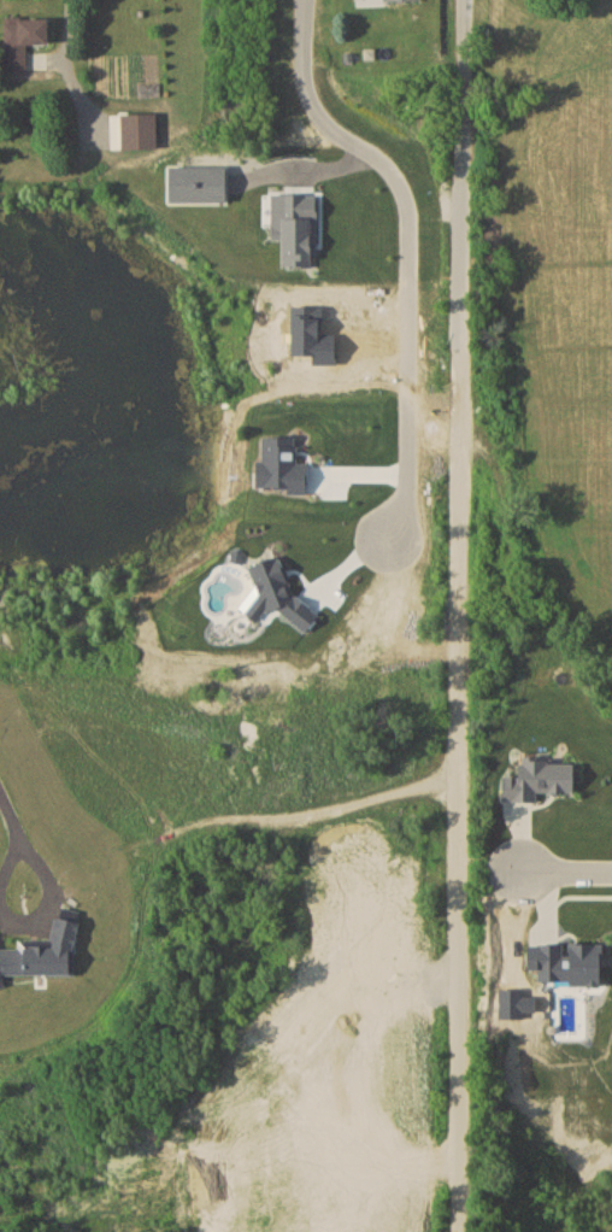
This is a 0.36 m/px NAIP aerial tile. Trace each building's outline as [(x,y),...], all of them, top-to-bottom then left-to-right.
[(27,45),(52,45),(52,19),(5,19),(5,71),(27,71),(27,45)] [(198,139),(139,139),(139,163),(198,163),(198,139)] [(500,772),(499,797),(577,792),(573,761),(516,755),(500,772)] [(557,943),(523,943),(523,969),(534,969),(534,980),(564,980),(564,985),(595,985),(595,941),(564,941),(564,955),(557,955),(557,943)]
